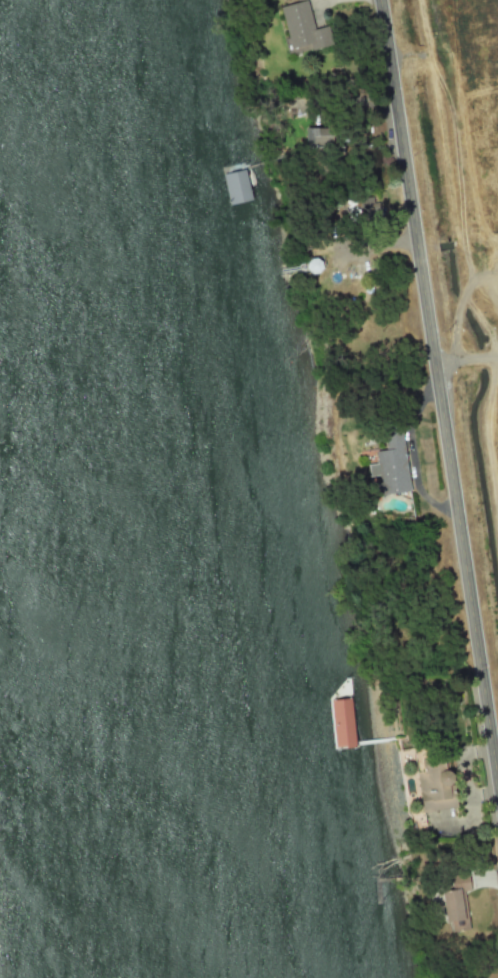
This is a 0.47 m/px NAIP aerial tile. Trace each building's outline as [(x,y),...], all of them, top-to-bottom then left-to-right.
[(307,0),(306,0),(280,7),(290,48),(309,43),(311,50),(333,44),(328,26),(314,29),(307,0)] [(304,144),(331,145),(332,128),(305,128),(304,144)] [(223,174),(230,205),(251,200),(245,169),(223,174)] [(376,212),(375,198),(360,199),(360,213),(376,212)] [(409,491),(402,430),(383,432),(385,450),(375,451),(377,463),(367,465),(368,477),(379,475),(382,495),(409,491)] [(355,747),(352,699),(331,700),(333,748),(355,747)] [(420,807),(410,808),(412,828),(425,826),(423,812),(454,808),(452,784),(453,784),(451,771),(445,772),(443,756),(420,759),(422,772),(416,772),(420,807)] [(454,877),(455,889),(469,889),(469,877),(454,877)] [(469,930),(468,918),(463,918),(460,889),(442,891),(445,923),(451,922),(451,932),(469,930)]
